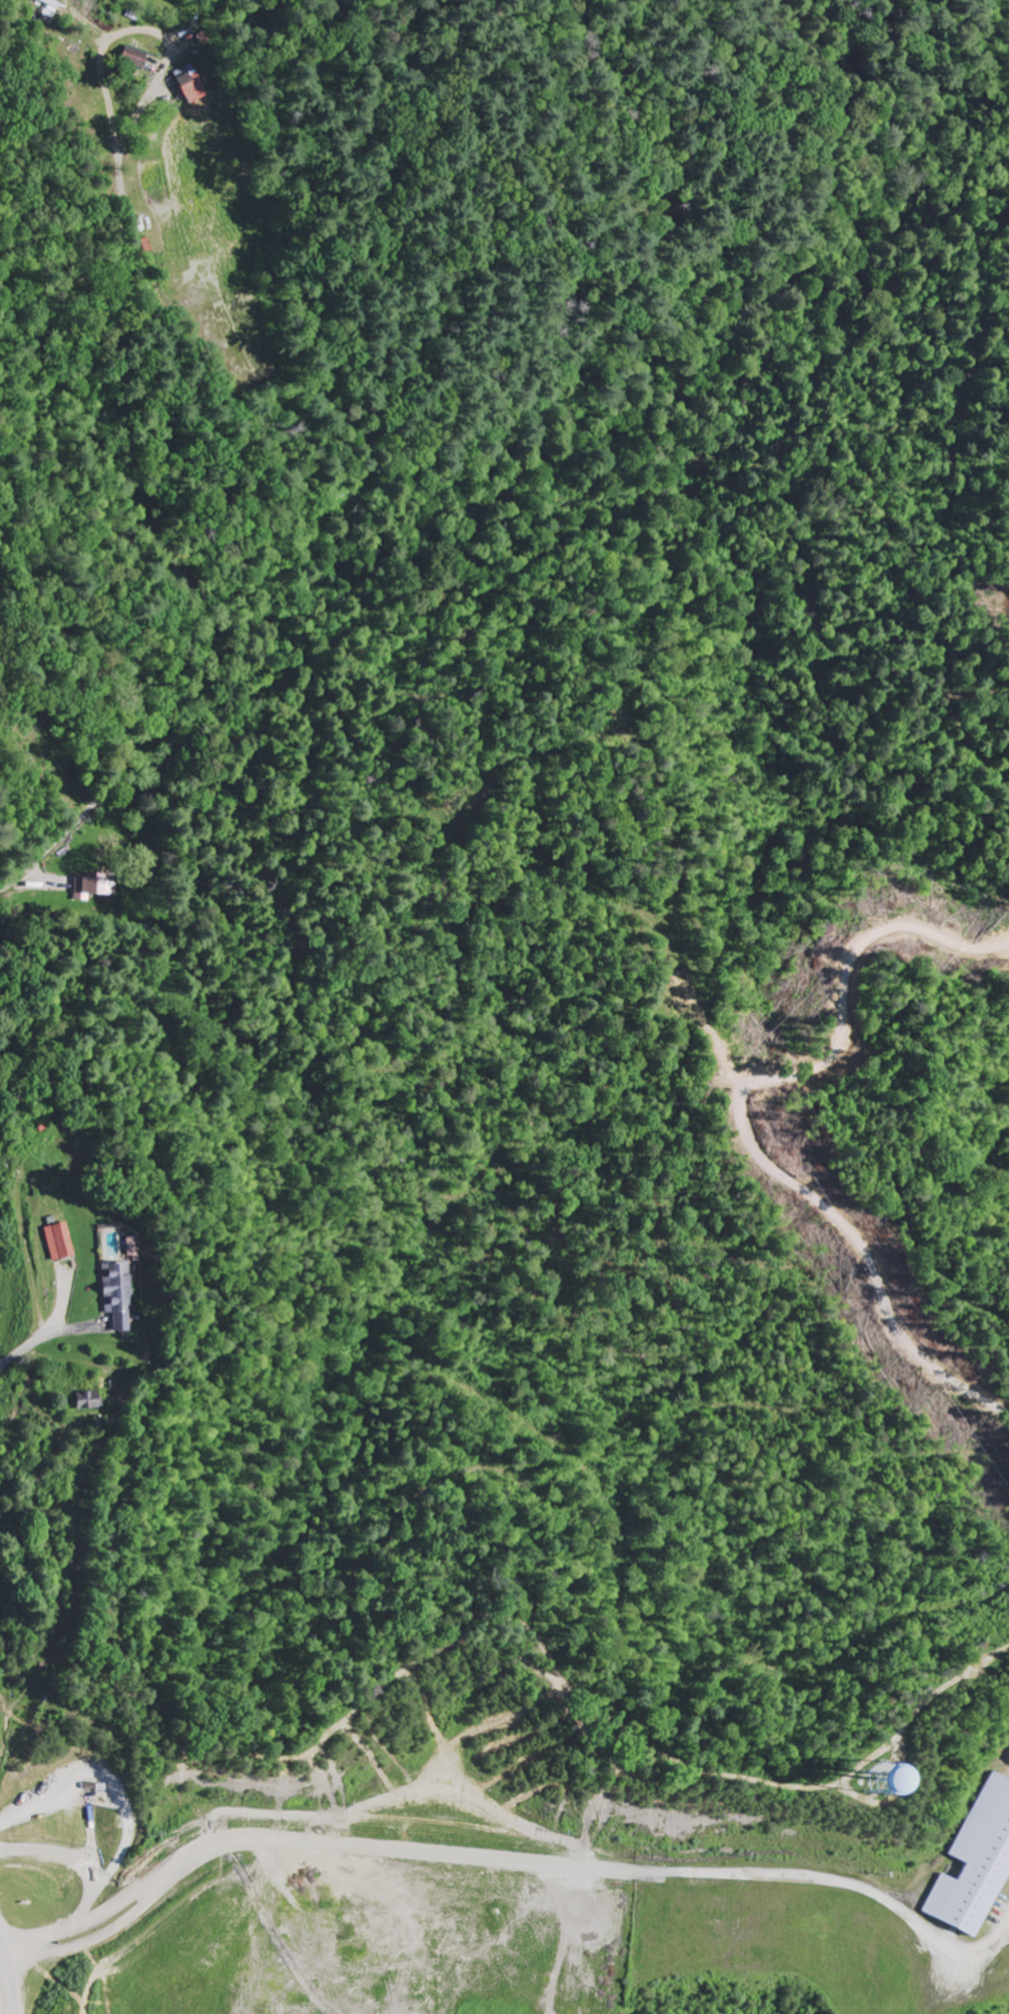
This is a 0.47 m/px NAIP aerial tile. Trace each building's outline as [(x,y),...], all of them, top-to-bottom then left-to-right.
[(150,53),(127,48),(123,65),(146,70),(150,53)] [(191,107),(209,99),(196,71),(178,80),(191,107)] [(83,877),(82,893),(76,893),(76,896),(114,897),(114,883),(105,882),(105,878),(83,877)] [(53,1263),(77,1256),(67,1223),(43,1230),(53,1263)] [(131,1259),(143,1258),(142,1238),(130,1239),(131,1259)] [(106,1316),(116,1315),(117,1334),(136,1333),(134,1264),(105,1264),(106,1316)] [(81,1412),(106,1411),(106,1393),(80,1394),(81,1412)] [(991,1773),(952,1858),(968,1865),(960,1883),(942,1875),(924,1915),(980,1940),(1008,1877),(1008,1782),(991,1773)] [(902,1801),(924,1801),(924,1777),(902,1776),(902,1801)]
